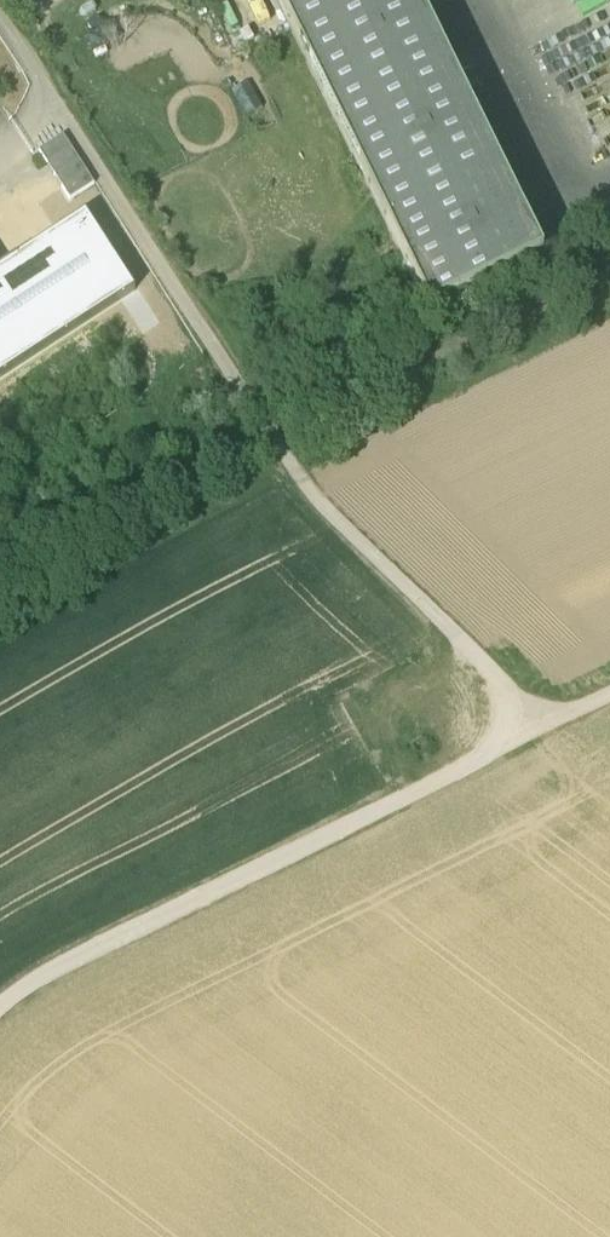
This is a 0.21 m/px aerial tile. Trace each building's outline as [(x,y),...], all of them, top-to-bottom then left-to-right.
[(415,0),(275,0),(428,311),(542,256),(453,77),(417,5),(415,0)] [(453,77),(484,61),(453,0),(428,0),(417,5),(453,77)] [(93,186),(62,138),(38,153),(69,201),(93,186)] [(0,269),(0,378),(132,293),(83,216),(0,269)]
